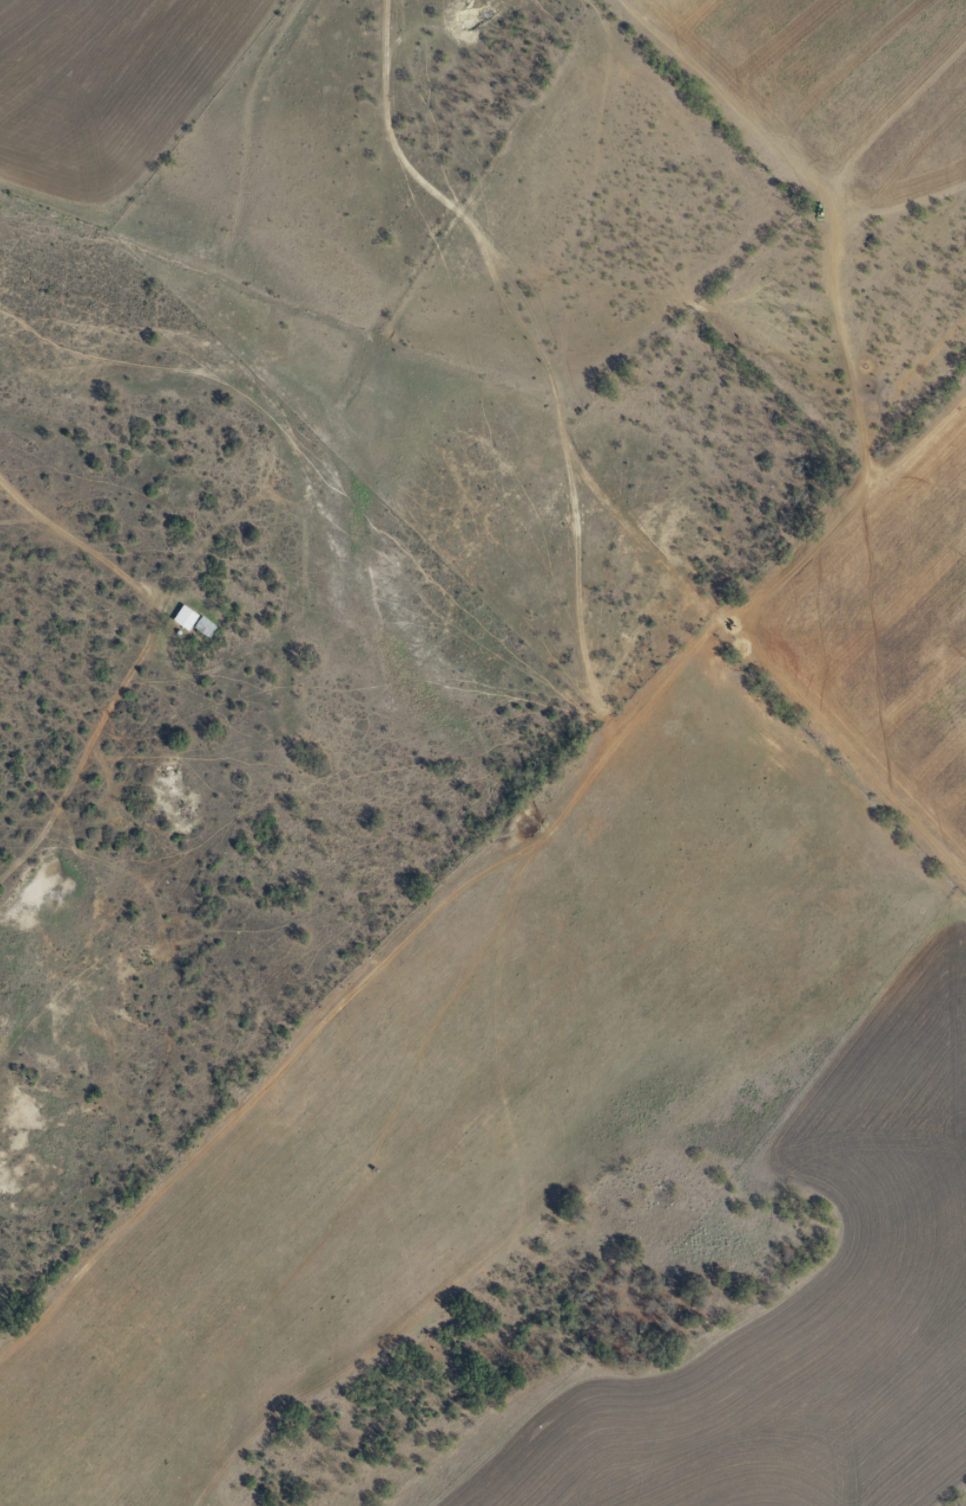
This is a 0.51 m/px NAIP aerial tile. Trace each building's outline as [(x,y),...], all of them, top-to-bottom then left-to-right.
[(887,267),(881,278),(886,281),(892,269),(887,267)] [(171,619),(187,630),(191,625),(208,637),(215,626),(182,603),(171,619)]
